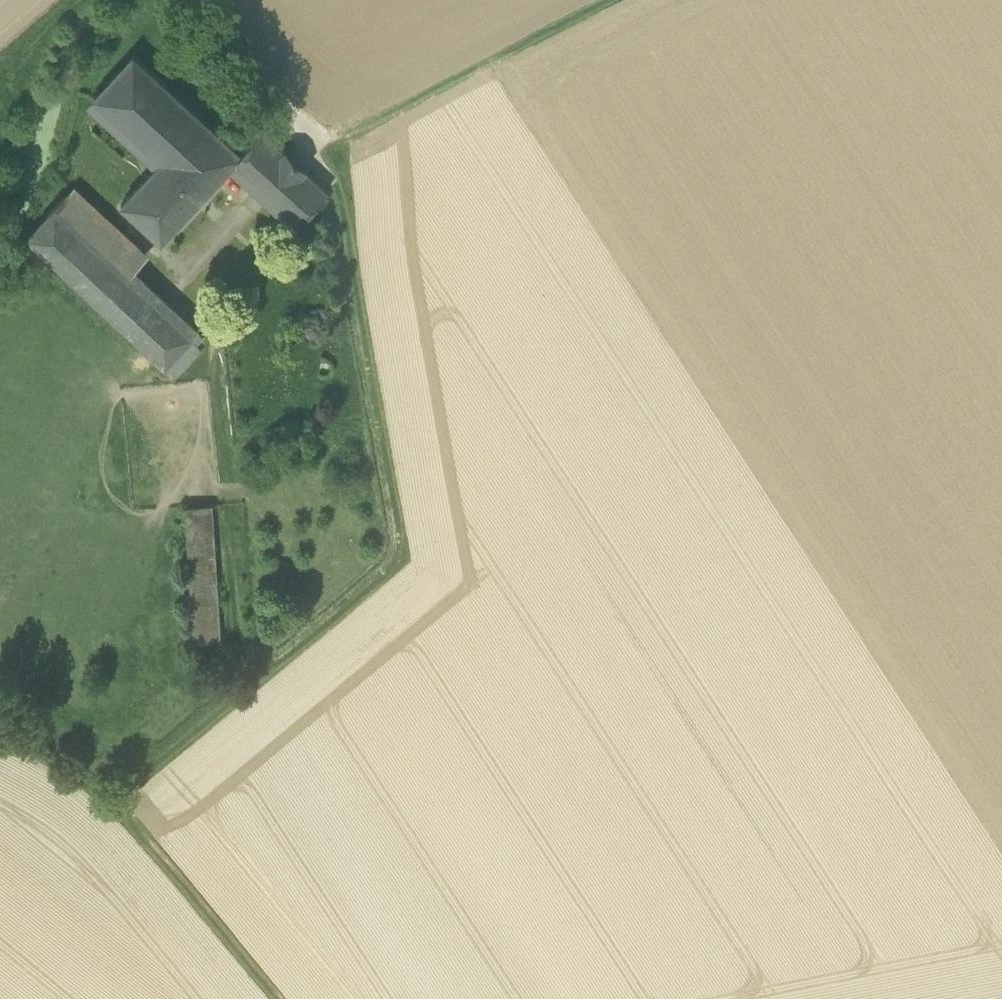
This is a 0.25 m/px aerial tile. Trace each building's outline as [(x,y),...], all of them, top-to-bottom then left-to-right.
[(134,55),(94,98),(162,160),(202,118),(134,55)] [(121,204),(162,241),(233,165),(242,155),(241,154),(202,118),(162,160),(121,204)] [(233,165),(258,187),(287,156),(286,155),(287,154),(262,131),(260,132),(260,133),(241,154),(242,155),(233,165)] [(300,168),(287,156),(258,187),(271,199),(300,168)] [(301,169),(300,168),(271,199),(298,223),(327,191),(302,168),(301,169)] [(72,189),(55,206),(127,273),(144,255),(72,189)] [(193,335),(127,273),(55,206),(27,237),(165,366),(176,376),(201,349),(190,338),(193,335)] [(186,506),(194,641),(196,641),(220,639),(212,505),(186,506)]
